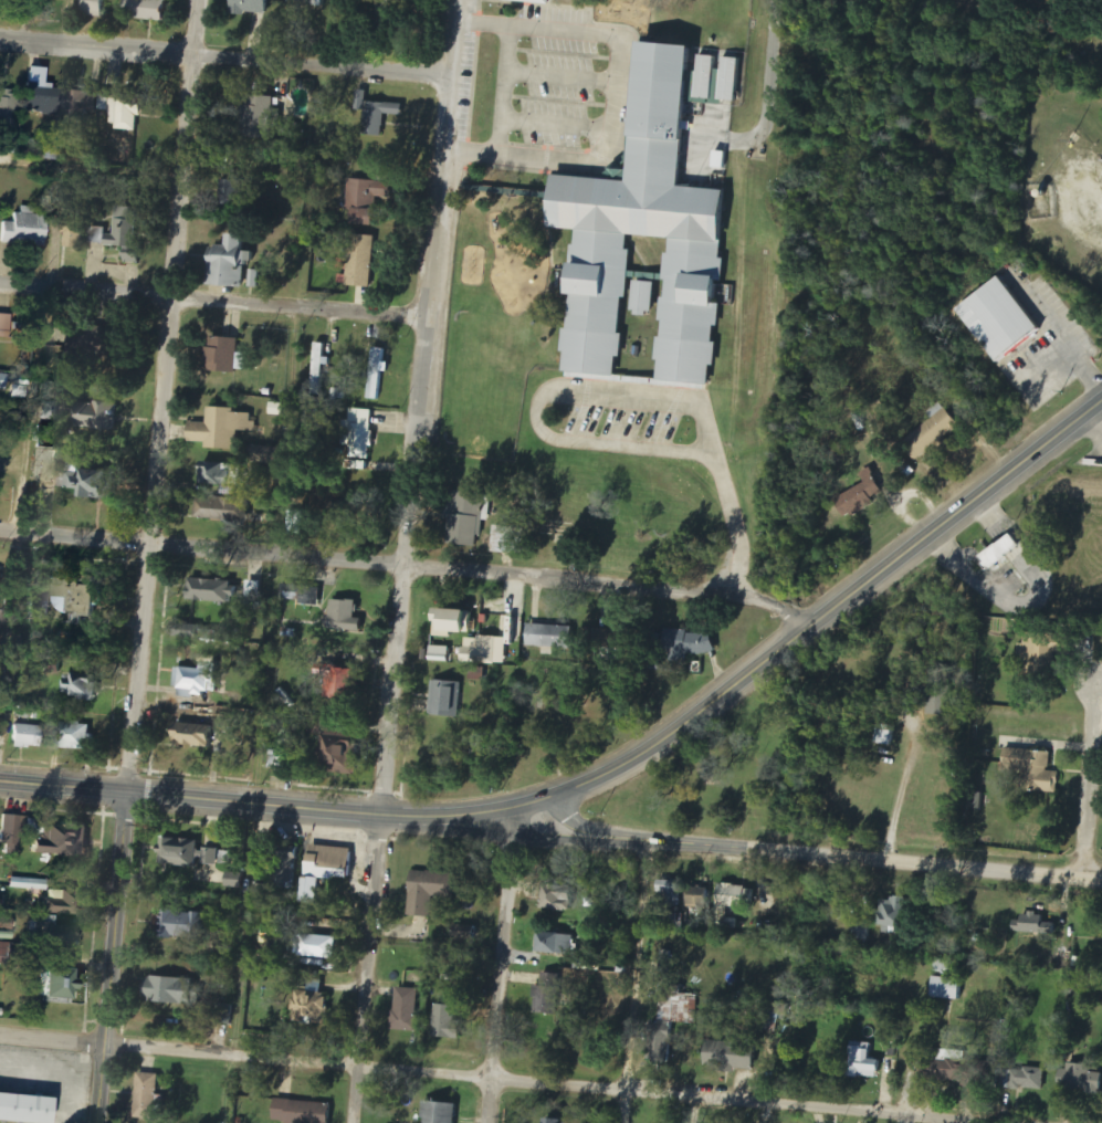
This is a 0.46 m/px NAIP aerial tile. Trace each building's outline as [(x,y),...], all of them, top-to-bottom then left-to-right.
[(102,17),(103,0),(81,0),(81,16),(102,17)] [(163,0),(124,0),(123,19),(162,21),(163,0)] [(266,15),(267,0),(230,0),(229,14),(266,15)] [(405,0),(381,0),(380,9),(404,11),(405,0)] [(716,387),(735,191),(689,187),(697,96),(714,98),(717,64),(703,63),(704,48),(646,42),(633,171),(609,169),(608,180),(559,175),(554,228),(578,231),(565,372),(621,378),(634,235),(671,240),(657,380),(716,387)] [(737,60),(721,59),(721,71),(712,71),(713,57),(697,57),(696,73),(688,72),(686,100),(734,102),(737,60)] [(43,68),(29,67),(27,113),(56,114),(58,86),(43,86),(43,68)] [(16,91),(0,90),(0,127),(15,127),(16,91)] [(364,136),(384,137),(385,115),(402,116),(403,104),(367,103),(367,91),(357,91),(357,111),(365,111),(364,136)] [(96,93),(66,92),(64,118),(95,120),(96,93)] [(100,111),(115,111),(114,130),(139,131),(141,95),(101,93),(100,111)] [(241,107),(240,139),(270,140),(271,129),(281,129),(282,109),(274,109),(275,97),(247,96),(247,107),(241,107)] [(393,116),(386,115),(384,135),(393,136),(394,124),(393,124),(393,116)] [(47,159),(57,160),(58,142),(48,141),(47,159)] [(229,168),(230,157),(210,156),(210,166),(229,168)] [(220,180),(220,206),(239,206),(239,180),(220,180)] [(391,198),(392,182),(350,180),(348,225),(376,226),(377,198),(391,198)] [(48,246),(50,215),(35,215),(36,207),(18,206),(18,222),(3,222),(2,244),(48,246)] [(140,208),(119,207),(118,235),(110,235),(110,246),(139,247),(140,208)] [(66,248),(86,248),(86,218),(67,218),(66,248)] [(109,228),(95,228),(94,243),(108,244),(109,228)] [(249,288),(251,251),(247,251),(248,235),(230,235),(229,246),(214,246),(212,286),(249,288)] [(373,288),(375,237),(352,235),(351,259),(339,258),(339,269),(348,270),(347,287),(373,288)] [(143,264),(144,249),(128,248),(128,264),(143,264)] [(652,316),(653,275),(632,274),(631,315),(652,316)] [(955,309),(992,363),(1037,332),(999,278),(955,309)] [(10,338),(12,314),(0,313),(0,337),(10,338)] [(208,372),(240,373),(241,338),(225,338),(225,349),(209,349),(208,372)] [(122,360),(122,342),(99,342),(100,360),(122,360)] [(317,372),(327,372),(328,344),(318,344),(317,372)] [(384,372),(387,373),(388,349),(370,348),(368,400),(382,400),(384,372)] [(13,398),(26,398),(27,382),(14,382),(13,398)] [(58,421),(60,404),(44,401),(41,418),(58,421)] [(118,430),(119,404),(75,403),(74,429),(118,430)] [(926,413),(932,421),(900,444),(913,461),(959,428),(940,403),(926,413)] [(271,415),(283,416),(284,405),(272,404),(271,415)] [(238,450),(238,432),(254,432),(255,414),(240,414),(240,409),(209,408),(209,424),(192,423),(191,443),(207,443),(207,449),(238,450)] [(350,459),(371,459),(371,447),(378,447),(378,433),(376,433),(376,411),(351,410),(351,421),(343,421),(342,446),(350,446),(350,459)] [(283,448),(255,447),(255,464),(282,465),(283,448)] [(69,489),(88,490),(88,498),(118,500),(119,473),(81,471),(82,464),(70,464),(69,489)] [(242,486),(243,465),(202,464),(201,485),(242,486)] [(833,500),(842,520),(875,505),(871,498),(881,494),(870,469),(859,474),(864,486),(833,500)] [(486,494),(452,493),(450,546),(479,547),(479,538),(484,538),(486,494)] [(198,520),(246,521),(247,499),(199,498),(198,520)] [(345,525),(376,526),(376,506),(346,505),(345,525)] [(290,525),(302,525),(302,512),(290,512),(290,525)] [(526,554),(527,528),(497,526),(496,554),(526,554)] [(1018,549),(1010,536),(977,557),(985,570),(1018,549)] [(106,586),(87,585),(87,577),(61,577),(60,613),(105,614),(106,586)] [(190,601),(239,604),(240,592),(236,592),(236,581),(192,578),(190,601)] [(263,599),(264,582),(250,582),(249,598),(263,599)] [(281,600),(315,605),(317,589),(283,585),(281,600)] [(367,620),(361,620),(361,602),(333,601),(332,630),(367,631),(367,620)] [(476,633),(477,611),(440,610),(439,622),(446,622),(446,633),(476,633)] [(221,632),(215,632),(215,623),(173,621),(172,638),(221,640),(221,632)] [(578,627),(532,626),(532,648),(578,649),(578,627)] [(587,648),(638,650),(639,631),(588,630),(587,648)] [(718,656),(719,634),(669,630),(667,652),(718,656)] [(510,638),(481,637),(480,649),(465,649),(465,663),(509,665),(510,638)] [(453,648),(435,647),(434,662),(453,663),(453,648)] [(220,694),(220,656),(204,657),(204,668),(177,669),(178,690),(198,689),(198,694),(220,694)] [(63,659),(45,658),(45,673),(62,674),(63,659)] [(327,697),(362,702),(367,672),(332,667),(327,697)] [(474,681),(487,681),(487,668),(474,668),(474,681)] [(951,669),(929,670),(929,710),(944,710),(944,703),(952,703),(951,669)] [(66,675),(65,697),(100,699),(101,677),(66,675)] [(435,682),(433,716),(462,717),(464,683),(435,682)] [(330,717),(314,717),(314,733),(329,733),(330,717)] [(62,749),(92,750),(93,725),(63,723),(62,749)] [(43,726),(16,725),(15,747),(42,748),(43,726)] [(219,730),(176,729),(176,747),(219,747),(219,730)] [(882,743),(895,744),(898,731),(884,729),(882,743)] [(360,775),(363,737),(325,734),(323,761),(337,762),(336,773),(360,775)] [(291,750),(273,749),(272,771),(290,772),(291,750)] [(1055,753),(1008,749),(1006,772),(1027,774),(1025,790),(1061,793),(1063,773),(1053,772),(1055,753)] [(29,834),(29,816),(4,815),(3,844),(8,844),(8,854),(21,854),(22,834),(29,834)] [(39,852),(89,860),(93,829),(51,823),(49,837),(41,835),(39,852)] [(164,864),(203,868),(203,864),(220,866),(222,850),(204,848),(205,841),(166,838),(164,864)] [(358,850),(315,846),(314,866),(311,866),(309,903),(326,904),(328,878),(356,880),(358,850)] [(237,852),(224,852),(223,865),(236,866),(237,852)] [(413,917),(435,917),(436,898),(460,898),(461,873),(414,871),(413,917)] [(246,874),(230,873),(229,888),(246,889),(246,874)] [(50,890),(50,879),(12,878),(12,889),(50,890)] [(663,907),(682,907),(682,881),(656,882),(657,895),(663,894),(663,907)] [(547,910),(578,912),(579,888),(548,886),(547,910)] [(712,886),(688,886),(689,909),(713,908),(712,886)] [(756,909),(757,887),(720,886),(719,908),(756,909)] [(86,915),(87,891),(49,890),(48,914),(86,915)] [(884,899),(882,932),(909,933),(910,900),(884,899)] [(205,940),(206,913),(167,912),(167,939),(205,940)] [(1016,933),(1054,935),(1054,924),(1042,923),(1043,915),(1017,914),(1016,933)] [(0,917),(0,928),(15,929),(15,918),(0,917)] [(81,948),(82,926),(38,924),(37,946),(81,948)] [(872,942),(872,924),(853,924),(852,942),(872,942)] [(477,926),(457,927),(457,941),(478,940),(477,926)] [(543,954),(575,955),(576,935),(544,933),(543,954)] [(341,937),(300,936),(300,942),(304,942),(303,958),(340,959),(341,937)] [(9,943),(0,943),(0,964),(8,965),(9,943)] [(78,988),(79,969),(52,969),(52,999),(77,999),(77,988),(78,988)] [(536,1012),(560,1015),(563,975),(546,974),(545,986),(539,986),(536,1012)] [(963,980),(932,976),(929,997),(960,1001),(963,980)] [(199,1005),(200,980),(150,978),(149,1002),(199,1005)] [(673,1023),(696,1025),(698,995),(684,994),(685,985),(664,983),(660,1028),(651,1027),(648,1063),(669,1065),(673,1023)] [(395,1031),(420,1032),(421,989),(397,989),(395,1031)] [(333,995),(300,994),(299,1024),(317,1024),(317,1025),(332,1025),(333,995)] [(458,1006),(437,1005),(435,1038),(465,1039),(465,1023),(458,1022),(458,1006)] [(768,1013),(768,1029),(777,1029),(777,1021),(779,1021),(779,1013),(768,1013)] [(755,1041),(731,1037),(730,1043),(705,1040),(701,1066),(750,1073),(755,1041)] [(878,1079),(879,1061),(869,1060),(870,1045),(849,1044),(847,1077),(878,1079)] [(966,1062),(932,1061),(931,1082),(965,1083),(966,1062)] [(1101,1092),(1101,1074),(1089,1073),(1090,1065),(1066,1064),(1065,1090),(1101,1092)] [(1044,1071),(999,1069),(998,1089),(1043,1091),(1044,1071)] [(161,1075),(140,1074),(139,1120),(160,1120),(161,1075)] [(0,1092),(0,1121),(25,1122),(52,1122),(54,1096),(0,1092)] [(329,1104),(280,1101),(279,1122),(328,1122),(329,1104)] [(455,1105),(424,1101),(421,1122),(453,1122),(455,1105)]
